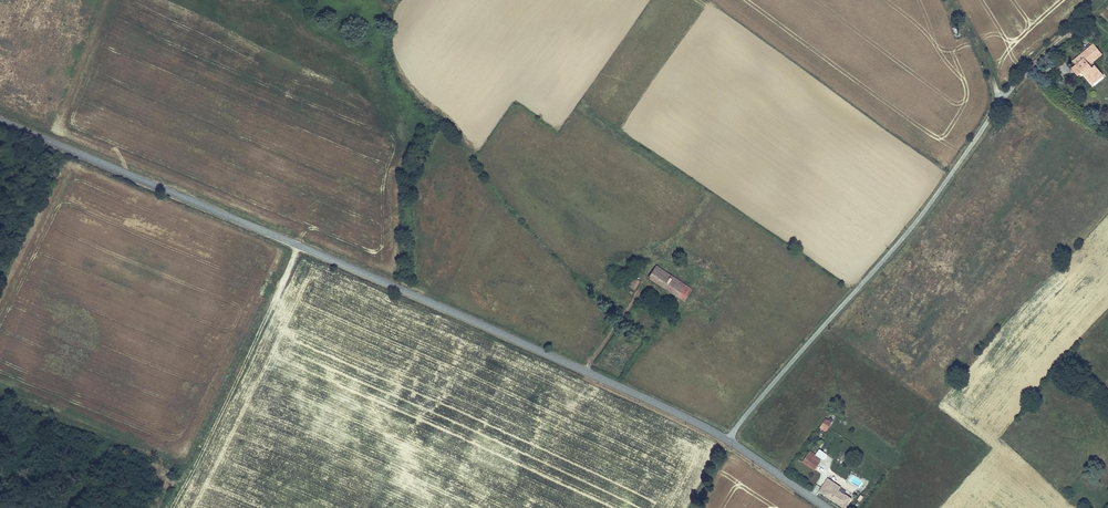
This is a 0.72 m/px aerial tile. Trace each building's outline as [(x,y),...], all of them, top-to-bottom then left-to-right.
[(1092,61),(1101,52),(1092,43),(1081,53),(1085,56),(1083,58),(1088,64),(1092,61)] [(1104,73),(1092,61),(1088,64),(1083,58),(1085,56),(1081,53),(1081,52),(1071,62),(1074,64),(1069,70),(1077,77),(1081,73),(1092,84),(1104,73)] [(648,278),(672,294),(677,287),(671,283),(675,278),(656,265),(648,278)] [(633,276),(627,285),(634,290),(640,281),(633,276)] [(686,285),(675,278),(671,283),(677,287),(672,294),(678,298),(686,285)] [(686,285),(678,298),(684,302),(692,289),(686,285)] [(826,432),(832,422),(829,420),(826,419),(820,428),(826,432)] [(827,454),(820,449),(816,454),(815,455),(821,459),(823,460),(827,454)] [(802,462),(814,471),(820,462),(821,459),(815,455),(816,454),(810,451),(802,462)] [(819,492),(823,495),(843,507),(846,507),(852,498),(845,494),(839,490),(841,487),(828,478),(819,492)]
